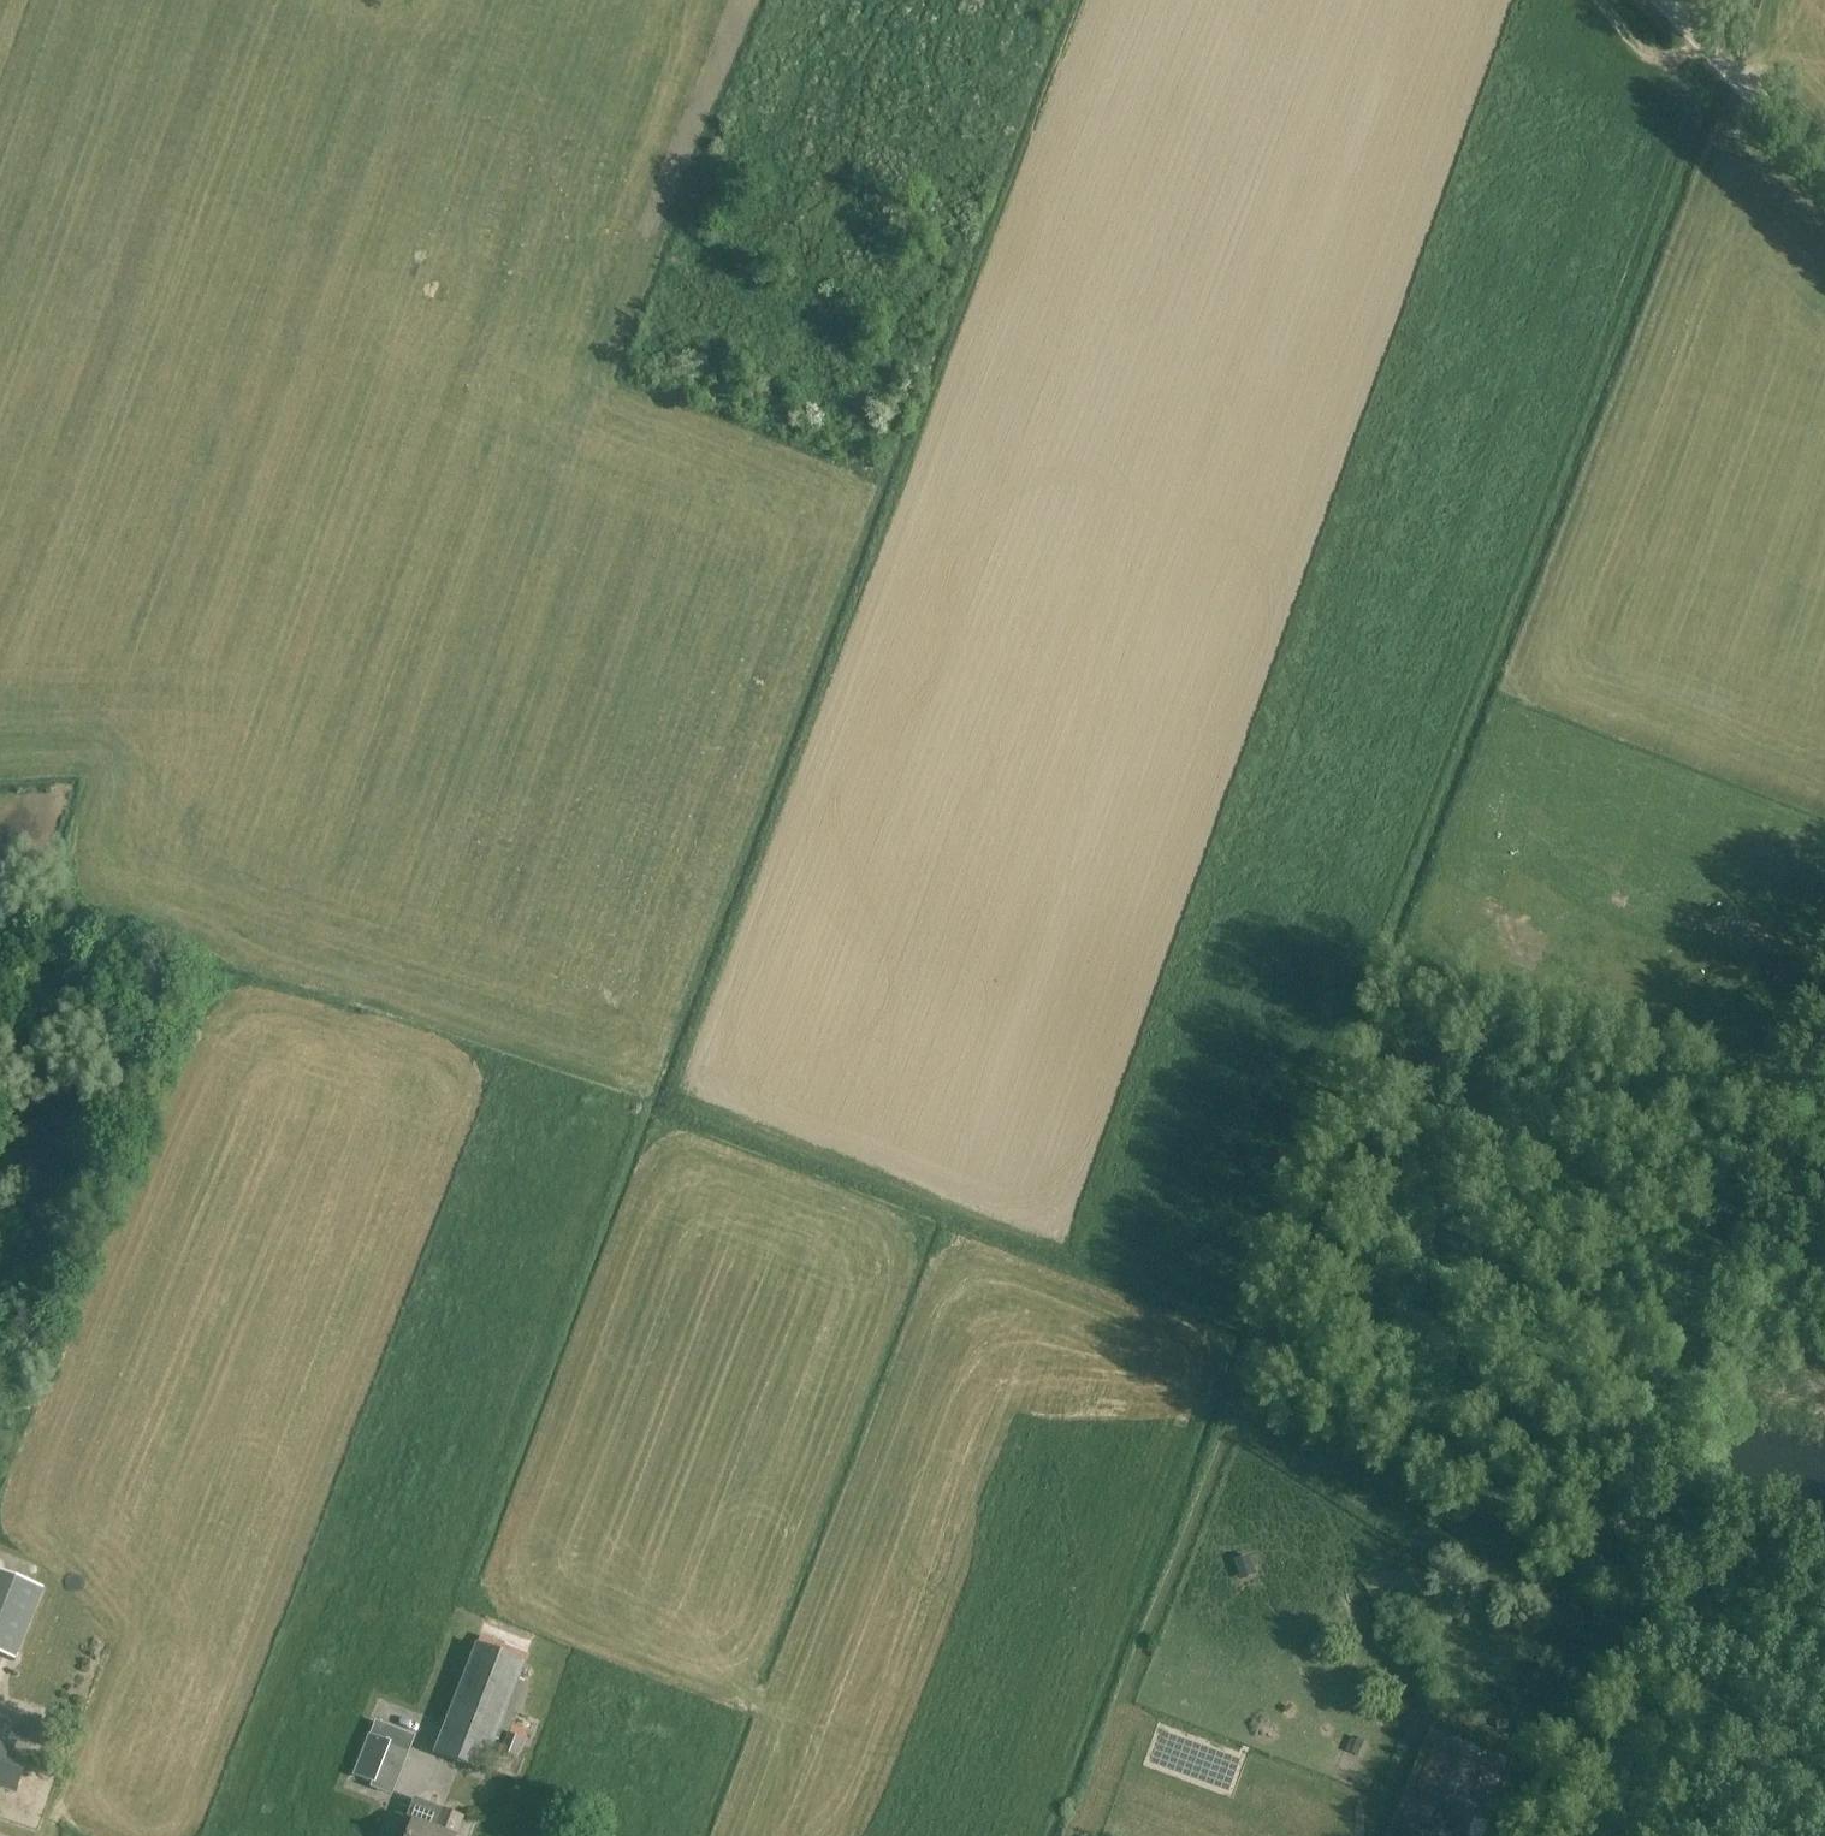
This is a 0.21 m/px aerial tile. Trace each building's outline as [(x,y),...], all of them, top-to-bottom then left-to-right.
[(1257,1576),(1251,1556),(1234,1562),(1241,1582),(1257,1576)] [(16,1662),(44,1590),(0,1573),(0,1656),(16,1662)] [(525,1665),(477,1647),(436,1754),(484,1772),(525,1665)] [(409,1752),(389,1744),(396,1727),(378,1720),(356,1776),(374,1783),(372,1788),(392,1796),(409,1752)] [(508,1734),(501,1753),(516,1759),(524,1740),(508,1734)] [(1358,1755),(1363,1740),(1350,1735),(1344,1751),(1358,1755)] [(16,1794),(28,1759),(0,1749),(0,1788),(16,1794)] [(441,1811),(433,1831),(415,1824),(410,1835),(455,1835),(462,1820),(441,1811)]
